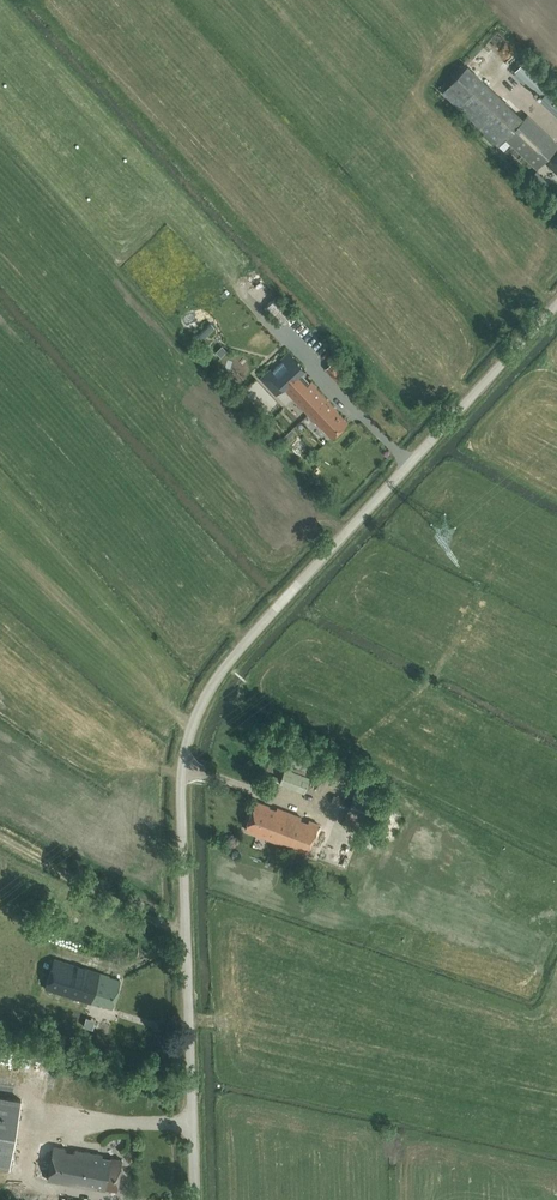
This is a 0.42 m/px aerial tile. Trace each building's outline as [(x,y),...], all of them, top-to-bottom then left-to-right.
[(540,98),(556,114),(556,90),(552,85),(553,84),(526,59),(514,71),(542,96),(540,98)] [(521,117),(467,65),(442,91),(496,143),(521,117)] [(556,147),(556,142),(529,114),(506,136),(536,167),(556,147)] [(547,165),(556,174),(556,154),(547,165)] [(277,296),(264,308),(281,325),(293,314),(277,296)] [(217,351),(221,356),(227,350),(222,346),(217,351)] [(275,395),(301,369),(287,355),(261,381),(275,395)] [(343,387),(353,376),(336,358),(325,368),(343,387)] [(318,385),(312,379),(294,396),(321,425),(321,424),(332,436),(348,421),(338,409),(317,386),(318,385)] [(383,433),(391,441),(396,436),(388,428),(383,433)] [(328,778),(335,759),(281,737),(274,756),(328,778)] [(285,767),(281,776),(274,774),(271,780),(304,792),(311,776),(285,767)] [(270,805),(256,800),(245,827),(259,833),(259,834),(307,852),(318,822),(310,819),(308,821),(302,818),(302,816),(271,804),(270,805)] [(112,1006),(120,979),(89,969),(89,968),(55,957),(45,988),(100,1004),(100,1003),(112,1006)] [(9,1008),(9,994),(0,994),(0,1008),(9,1008)] [(16,1073),(16,1056),(0,1057),(0,1074),(16,1073)] [(0,1095),(0,1166),(10,1167),(22,1099),(0,1095)] [(75,1150),(66,1148),(67,1146),(54,1144),(48,1180),(105,1190),(106,1186),(117,1188),(123,1158),(111,1156),(102,1155),(102,1153),(75,1148),(75,1150)]
